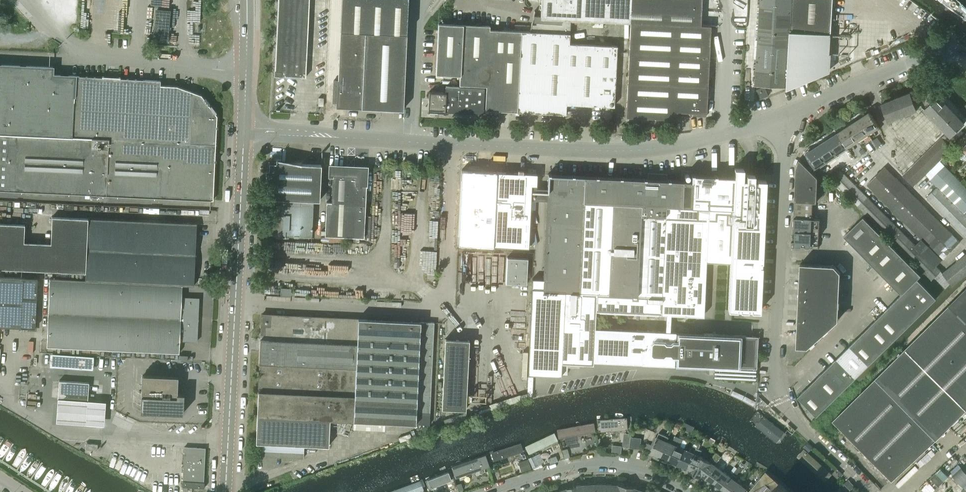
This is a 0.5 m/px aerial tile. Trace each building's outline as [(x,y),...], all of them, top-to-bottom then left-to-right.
[(305,76),(309,0),(278,0),(274,75),(305,76)] [(402,109),(407,0),(341,0),(337,106),(402,109)] [(529,31),(569,33),(570,20),(620,22),(630,23),(626,116),(676,119),(676,111),(705,113),(705,116),(706,116),(710,26),(701,26),(701,25),(700,25),(701,0),(541,0),(540,16),(536,16),(535,24),(531,24),(529,31)] [(755,84),(787,86),(788,75),(792,0),(761,0),(755,84)] [(787,87),(788,86),(803,80),(829,70),(833,0),(792,0),(788,75),(787,86),(787,87)] [(944,4),(965,21),(965,20),(965,8),(957,0),(939,0),(944,4)] [(156,10),(154,39),(166,40),(169,11),(156,10)] [(438,23),(435,73),(459,74),(458,84),(485,86),(485,110),(517,111),(517,112),(517,111),(565,114),(566,104),(614,106),(617,45),(569,43),(569,33),(529,31),(521,31),(521,30),(520,30),(520,31),(489,29),(489,25),(438,23)] [(211,200),(213,200),(217,115),(201,95),(176,85),(160,85),(160,80),(52,74),(53,67),(0,65),(0,190),(211,200)] [(942,126),(951,135),(956,131),(965,121),(965,116),(960,110),(934,84),(930,87),(928,85),(911,92),(899,97),(882,103),(889,120),(923,106),(942,126)] [(438,110),(438,111),(445,112),(445,111),(482,113),(484,88),(445,86),(445,92),(428,91),(428,99),(430,99),(429,109),(438,110)] [(757,89),(761,98),(769,95),(765,86),(757,89)] [(865,109),(856,115),(869,135),(874,133),(880,129),(880,128),(869,112),(867,113),(865,110),(865,109)] [(856,115),(845,122),(859,142),(865,139),(867,143),(872,140),(869,135),(856,115)] [(845,122),(834,128),(848,149),(859,142),(845,122)] [(834,128),(824,135),(838,156),(848,149),(834,128)] [(946,132),(941,137),(948,144),(953,140),(946,132)] [(824,135),(814,142),(827,163),(838,156),(824,135)] [(913,185),(925,174),(942,157),(944,155),(941,152),(949,145),(948,144),(941,137),(903,174),(913,185)] [(827,163),(814,142),(805,148),(808,152),(806,153),(817,169),(827,163)] [(933,175),(934,176),(945,165),(948,162),(942,157),(925,174),(929,178),(933,175)] [(796,168),(796,179),(818,180),(818,177),(799,158),(796,168)] [(313,200),(319,200),(321,164),(269,162),(265,233),(312,235),(313,200)] [(324,235),(364,237),(367,166),(365,166),(365,165),(356,165),(356,167),(331,166),(330,175),(332,175),(331,202),(326,201),(325,222),(320,222),(320,234),(324,234),(324,235)] [(937,186),(964,213),(965,211),(965,187),(945,165),(934,176),(931,179),(937,186)] [(921,239),(916,245),(936,265),(960,241),(885,166),(867,184),(921,239)] [(531,184),(530,198),(547,199),(544,279),(532,278),(528,374),(561,375),(561,363),(593,364),(593,360),(641,362),(673,364),(701,364),(708,365),(754,367),(755,367),(757,335),(712,333),(712,332),(703,332),(675,331),(669,331),(670,313),(702,315),(705,260),(730,261),(728,309),(759,310),(765,180),(765,179),(761,179),(757,179),(755,179),(755,174),(744,173),(744,179),(743,179),(743,173),(743,168),(735,167),(735,173),(734,176),(731,176),(717,175),(709,175),(691,174),(691,181),(667,180),(667,173),(662,173),(647,172),(647,174),(647,179),(641,179),(577,176),(548,174),(548,185),(536,184),(531,184)] [(936,265),(916,245),(840,169),(831,178),(931,279),(934,276),(940,270),(936,265)] [(461,171),(458,245),(528,248),(530,198),(531,184),(536,184),(536,174),(461,171)] [(818,180),(796,179),(795,190),(817,191),(818,180)] [(937,186),(927,196),(965,237),(965,211),(964,213),(937,186)] [(795,190),(795,201),(813,202),(813,201),(817,201),(817,191),(795,190)] [(817,246),(817,247),(818,247),(820,218),(812,218),(813,202),(795,201),(794,201),(793,240),(794,240),(794,245),(817,246)] [(85,272),(85,280),(181,284),(193,285),(197,223),(52,217),(49,270),(85,272)] [(844,236),(857,249),(877,230),(863,217),(844,236)] [(22,269),(25,224),(0,223),(0,268),(22,269)] [(857,249),(870,263),(890,244),(877,230),(857,249)] [(870,263),(884,276),(903,257),(890,244),(870,263)] [(951,283),(953,285),(965,274),(965,253),(943,272),(942,272),(951,283)] [(506,280),(513,281),(525,281),(526,257),(507,256),(506,280)] [(884,276),(901,294),(921,275),(903,257),(884,276)] [(800,263),(796,347),(807,347),(838,320),(840,271),(834,265),(800,263)] [(901,294),(887,308),(906,327),(936,298),(917,279),(921,275),(901,294)] [(21,327),(35,328),(36,298),(37,278),(0,276),(0,326),(21,327)] [(181,284),(85,280),(50,278),(46,346),(178,352),(179,340),(196,341),(198,297),(181,296),(181,284)] [(833,420),(892,479),(910,462),(912,464),(917,460),(915,457),(917,455),(920,458),(926,452),(924,449),(936,438),(965,408),(965,288),(935,319),(930,324),(906,348),(833,420)] [(887,308),(875,320),(894,340),(906,327),(887,308)] [(262,314),(256,443),(329,447),(330,420),(415,424),(428,425),(433,322),(262,314)] [(875,320),(862,333),(881,352),(894,340),(875,320)] [(862,333),(849,346),(868,365),(881,352),(862,333)] [(441,409),(465,411),(469,340),(445,339),(441,409)] [(849,346),(836,358),(855,378),(868,365),(849,346)] [(93,357),(51,354),(50,368),(93,370),(93,357)] [(836,358),(823,371),(842,390),(855,378),(836,358)] [(823,371),(810,384),(829,403),(842,390),(823,371)] [(140,404),(140,411),(178,413),(183,413),(184,393),(179,393),(177,393),(177,390),(176,390),(177,376),(142,375),(141,388),(140,404)] [(58,380),(57,399),(87,401),(88,382),(58,380)] [(829,403),(810,384),(797,397),(816,416),(829,403)] [(57,417),(56,423),(104,426),(104,420),(105,403),(58,400),(57,417)] [(756,410),(747,420),(779,445),(788,434),(756,410)] [(627,418),(599,419),(599,431),(627,429),(627,418)] [(558,438),(595,431),(593,422),(557,428),(558,438)] [(557,440),(553,432),(523,446),(526,454),(557,440)] [(650,452),(660,456),(667,441),(668,438),(668,436),(659,432),(657,436),(657,437),(651,450),(650,452)] [(660,456),(669,460),(679,437),(675,435),(672,443),(667,441),(660,456)] [(669,460),(678,464),(685,449),(680,446),(684,437),(680,435),(679,437),(669,460)] [(631,437),(630,443),(629,448),(640,449),(641,438),(631,437)] [(678,464),(687,468),(696,448),(699,443),(695,441),(692,448),(691,447),(689,451),(685,449),(678,464)] [(520,442),(488,453),(492,463),(523,451),(520,442)] [(86,443),(85,449),(93,449),(92,455),(97,456),(98,444),(86,443)] [(255,456),(304,458),(304,446),(256,444),(255,456)] [(803,446),(795,456),(828,485),(836,477),(803,446)] [(205,448),(184,447),(182,487),(204,488),(204,482),(203,482),(205,448)] [(690,471),(695,474),(705,458),(699,455),(701,450),(696,448),(687,468),(690,470),(690,471)] [(701,476),(704,478),(715,465),(717,462),(721,456),(716,452),(710,461),(705,458),(695,474),(701,477),(701,476)] [(451,469),(454,479),(490,467),(485,454),(450,466),(451,469)] [(704,478),(712,484),(723,471),(715,465),(704,478)] [(723,491),(732,491),(739,483),(734,479),(736,476),(742,468),(739,466),(731,477),(720,490),(723,491)] [(426,478),(429,487),(452,479),(449,470),(426,478)] [(712,484),(720,490),(731,477),(723,471),(712,484)] [(777,482),(765,471),(747,491),(788,491),(777,482)] [(424,489),(420,479),(385,491),(416,491),(424,489)] [(593,483),(583,484),(583,491),(593,491),(593,483)] [(604,483),(593,483),(593,491),(603,491),(604,483)] [(614,484),(604,483),(603,491),(613,491),(614,484)] [(732,491),(745,491),(749,486),(745,483),(743,486),(739,483),(732,491)] [(583,484),(576,485),(570,486),(572,491),(583,491),(583,484)] [(614,484),(613,491),(623,491),(625,485),(617,484),(614,484)]
